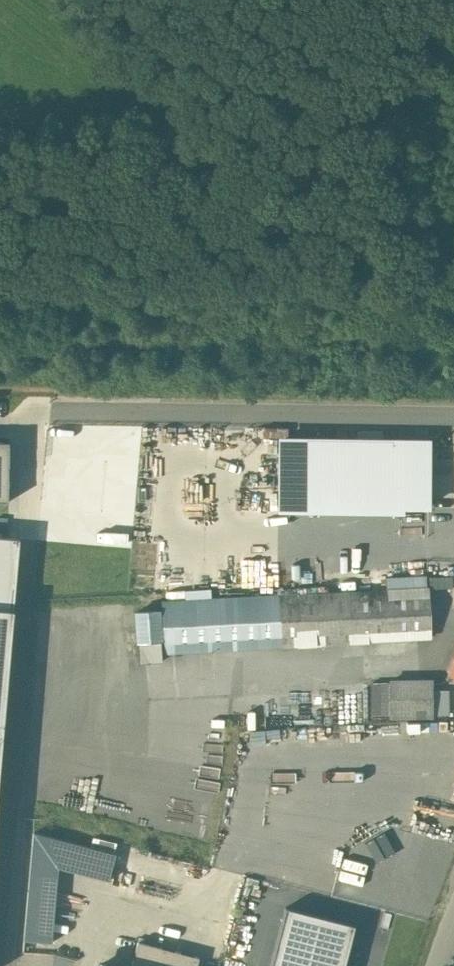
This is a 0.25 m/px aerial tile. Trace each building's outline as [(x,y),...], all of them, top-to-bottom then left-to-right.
[(401,441),(282,440),(281,499),(400,501),(401,441)] [(429,441),(401,440),(401,441),(400,501),(400,505),(428,506),(429,441)] [(11,609),(17,538),(0,537),(0,608),(11,609)] [(386,591),(161,602),(163,650),(431,637),(428,589),(426,589),(425,576),(386,579),(386,591)] [(451,576),(428,577),(429,589),(452,588),(451,576)] [(11,609),(0,608),(0,736),(11,609)] [(158,610),(135,612),(137,642),(160,640),(158,610)] [(431,689),(431,679),(389,679),(389,682),(390,714),(390,717),(431,717),(431,715),(431,689)] [(299,681),(246,683),(246,698),(300,696),(299,681)] [(371,715),(390,714),(389,682),(371,682),(371,715)] [(431,689),(431,715),(448,715),(448,689),(431,689)] [(313,715),(360,715),(360,690),(313,691),(313,715)] [(52,942),(59,869),(109,880),(116,853),(33,832),(24,940),(52,942)] [(270,965),(343,965),(354,925),(285,908),(270,965)] [(140,942),(134,965),(196,965),(198,957),(140,942)]
